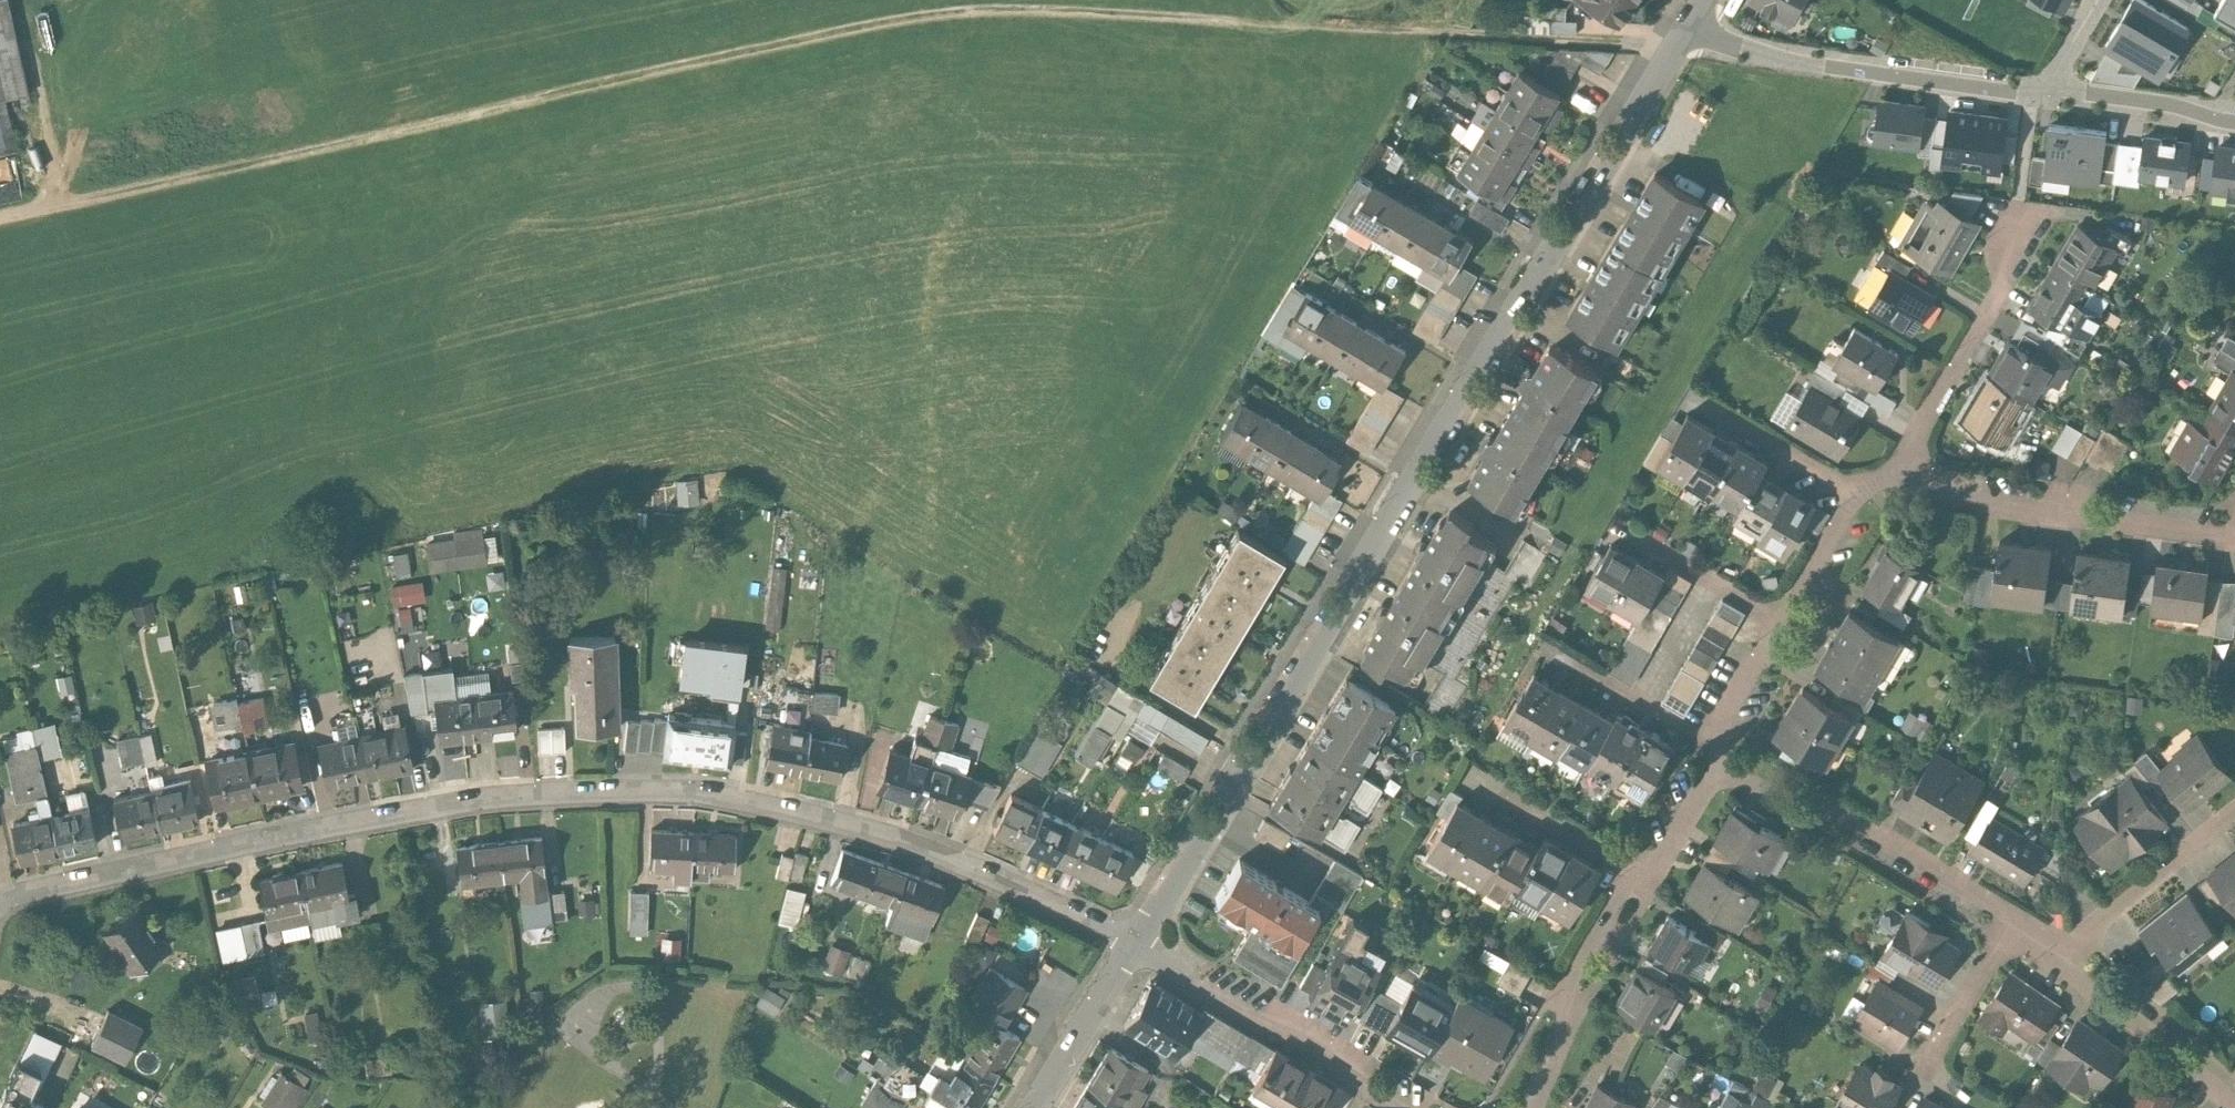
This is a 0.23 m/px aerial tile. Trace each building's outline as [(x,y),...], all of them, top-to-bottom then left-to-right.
[(17,149),(5,96),(31,90),(11,0),(0,0),(0,153),(17,149)] [(1635,0),(1582,0),(1622,25),(1636,1),(1635,0)] [(1791,22),(1802,0),(1748,0),(1791,22)] [(2052,0),(2027,0),(2026,2),(2051,15),(2057,3),(2052,0)] [(2057,3),(2069,10),(2074,0),(2052,0),(2057,3)] [(2106,44),(2110,46),(2145,67),(2160,76),(2189,27),(2144,0),(2133,0),(2106,44)] [(2197,16),(2203,5),(2195,0),(2170,0),(2197,16)] [(2215,12),(2234,23),(2234,0),(2222,0),(2215,12)] [(2215,12),(2203,5),(2197,16),(2217,28),(2221,20),(2234,29),(2234,23),(2215,12)] [(1566,8),(1539,7),(1539,15),(1539,19),(1552,19),(1566,20),(1566,8)] [(1525,31),(1551,32),(1552,19),(1539,19),(1539,15),(1525,15),(1525,31)] [(1566,20),(1552,19),(1551,32),(1578,33),(1578,20),(1566,20)] [(1878,37),(1872,49),(1882,55),(1889,43),(1878,37)] [(2110,46),(2090,80),(2134,86),(2145,67),(2110,46)] [(1553,61),(1573,73),(1580,62),(1560,49),(1553,61)] [(1587,50),(1580,62),(1601,75),(1615,51),(1587,50)] [(1546,71),(1566,83),(1573,73),(1553,61),(1546,71)] [(1540,82),(1520,70),(1508,90),(1556,119),(1563,109),(1554,104),(1560,94),(1540,82)] [(1540,82),(1560,94),(1566,83),(1546,71),(1540,82)] [(1445,89),(1434,83),(1430,92),(1440,98),(1445,89)] [(1508,90),(1496,108),(1536,133),(1541,124),(1550,130),(1556,119),(1508,90)] [(1410,91),(1404,103),(1412,107),(1418,95),(1410,91)] [(1927,104),(1882,97),(1876,141),(1921,148),(1926,115),(1927,104)] [(2009,115),(1951,107),(1950,119),(1946,145),(1943,163),(2001,172),(2003,161),(2007,135),(2009,115)] [(1536,133),(1496,108),(1484,128),(1533,158),(1540,147),(1531,142),(1536,133)] [(1933,143),(1938,117),(1926,115),(1921,148),(1920,154),(1931,156),(1933,143)] [(1946,145),(1950,119),(1938,117),(1933,143),(1946,145)] [(2049,160),(2046,179),(2100,186),(2100,183),(2105,144),(2107,133),(2054,126),(2049,160)] [(1533,158),(1484,128),(1473,146),(1513,170),(1518,162),(1527,168),(1533,158)] [(2144,147),(2140,179),(2187,185),(2193,140),(2145,134),(2144,147)] [(2015,163),(2019,136),(2007,135),(2003,161),(2015,163)] [(1396,149),(1386,143),(1377,158),(1387,164),(1396,149)] [(2116,180),(2120,146),(2105,144),(2100,183),(2115,184),(2116,180)] [(2140,179),(2144,147),(2121,144),(2116,180),(2139,183),(2140,179)] [(2211,191),(2234,194),(2234,147),(2217,145),(2215,159),(2211,189),(2211,191)] [(1513,170),(1473,146),(1458,171),(1483,186),(1507,200),(1516,185),(1507,180),(1513,170)] [(1406,155),(1396,149),(1387,164),(1397,170),(1406,155)] [(2211,189),(2215,159),(2202,157),(2197,187),(2211,189)] [(2046,179),(2049,160),(2035,158),(2031,184),(2046,186),(2046,179)] [(1655,172),(1612,242),(1662,272),(1705,202),(1655,172)] [(1398,196),(1361,173),(1340,208),(1354,216),(1346,229),(1369,243),(1377,230),(1398,196)] [(1501,210),(1507,200),(1483,186),(1477,196),(1501,210)] [(1954,190),(1948,203),(1972,216),(1984,194),(1954,190)] [(1423,211),(1398,196),(1377,230),(1402,245),(1423,211)] [(1509,215),(1501,210),(1477,196),(1468,210),(1500,229),(1509,215)] [(1935,206),(1926,201),(1901,243),(1953,274),(1983,223),(1972,216),(1948,203),(1940,198),(1935,206)] [(1354,216),(1340,208),(1332,221),(1346,229),(1354,216)] [(1448,226),(1423,211),(1402,245),(1428,260),(1448,226)] [(2103,236),(2077,222),(2056,260),(2096,283),(2116,248),(2118,245),(2103,236)] [(1472,240),(1448,226),(1428,260),(1418,277),(1439,289),(1447,276),(1450,278),(1458,265),(1472,240)] [(2108,227),(2103,236),(2118,245),(2116,248),(2125,253),(2132,241),(2108,227)] [(1662,272),(1612,242),(1570,311),(1620,341),(1662,272)] [(1876,264),(1891,273),(1893,269),(1906,277),(1912,266),(1885,250),(1876,264)] [(2096,283),(2056,260),(2029,307),(2054,321),(2069,329),(2071,326),(2088,336),(2090,337),(2103,315),(2084,304),(2096,283)] [(1476,276),(1458,265),(1450,278),(1447,276),(1439,289),(1415,329),(1437,342),(1476,276)] [(1906,277),(1893,269),(1891,273),(1870,308),(1914,334),(1937,295),(1906,277)] [(1339,274),(1334,283),(1342,287),(1347,279),(1339,274)] [(1458,308),(1473,319),(1498,285),(1483,274),(1458,308)] [(1286,327),(1307,292),(1295,285),(1265,335),(1302,357),(1311,342),(1286,327)] [(1332,307),(1307,292),(1286,327),(1311,342),(1332,307)] [(1357,322),(1332,307),(1311,342),(1335,357),(1357,322)] [(2069,329),(2054,321),(2047,334),(2056,339),(2079,352),(2088,336),(2071,326),(2069,329)] [(1382,338),(1357,322),(1335,357),(1361,372),(1382,338)] [(2023,322),(2012,340),(2034,353),(2039,344),(2050,350),(2056,339),(2047,334),(2044,333),(2043,334),(2023,322)] [(1900,352),(1857,328),(1834,366),(1863,383),(1877,391),(1900,352)] [(2230,335),(2222,348),(2234,355),(2234,338),(2230,335)] [(2012,340),(2009,337),(1986,375),(2031,402),(2046,376),(2060,384),(2072,364),(2050,350),(2039,344),(2034,353),(2012,340)] [(1405,352),(1382,338),(1361,372),(1380,384),(1384,387),(1385,385),(1405,352)] [(1527,385),(1511,412),(1558,441),(1573,417),(1599,375),(1551,346),(1535,372),(1533,371),(1528,371),(1524,379),(1525,384),(1527,385)] [(2222,348),(2216,360),(2232,370),(2234,372),(2234,355),(2222,348)] [(2232,370),(2206,413),(2234,430),(2234,372),(2232,370)] [(1838,401),(1846,389),(1817,372),(1809,384),(1813,387),(1838,401)] [(2031,402),(1986,375),(1961,417),(1987,432),(1982,441),(2002,452),(2031,402)] [(1877,391),(1863,383),(1856,396),(1869,403),(1889,415),(1896,402),(1877,391)] [(1384,387),(1380,384),(1348,440),(1369,452),(1402,395),(1385,385),(1384,387)] [(1838,401),(1813,387),(1804,402),(1792,425),(1789,428),(1841,458),(1864,417),(1862,415),(1838,401)] [(1846,389),(1838,401),(1862,415),(1869,403),(1856,396),(1846,389)] [(1775,416),(1792,425),(1804,402),(1788,393),(1775,416)] [(1267,416),(1243,401),(1221,438),(1245,452),(1267,416)] [(1558,441),(1511,412),(1494,439),(1493,438),(1488,439),(1483,446),(1484,451),(1486,452),(1470,479),(1517,508),(1558,441)] [(2206,413),(2198,427),(2190,422),(2171,452),(2217,480),(2234,451),(2234,430),(2206,413)] [(1717,430),(1691,414),(1685,423),(1661,464),(1687,480),(1717,430)] [(1292,431),(1267,416),(1245,452),(1270,467),(1292,431)] [(1661,464),(1685,423),(1673,416),(1645,464),(1656,471),(1661,464)] [(2082,433),(2067,424),(2052,448),(2067,457),(2082,433)] [(2096,442),(2085,459),(2099,467),(2101,464),(2113,471),(2131,443),(2105,427),(2096,442)] [(1743,445),(1717,430),(1687,480),(1713,495),(1743,445)] [(1316,446),(1292,431),(1270,467),(1294,482),(1316,446)] [(2096,442),(2082,433),(2067,457),(2081,466),(2085,459),(2096,442)] [(1769,461),(1743,445),(1713,495),(1739,511),(1763,472),(1769,461)] [(1340,461),(1316,446),(1294,482),(1313,494),(1319,497),(1323,490),(1340,461)] [(2049,460),(2034,460),(2033,472),(2033,477),(2048,477),(2049,460)] [(1789,487),(1763,472),(1739,511),(1734,519),(1760,535),(1789,487)] [(1814,503),(1789,487),(1760,535),(1758,539),(1783,554),(1795,535),(1813,505),(1814,503)] [(1319,497),(1313,494),(1282,547),(1305,560),(1340,501),(1323,490),(1319,497)] [(1242,510),(1223,499),(1216,510),(1236,521),(1242,510)] [(1420,555),(1405,579),(1452,608),(1459,612),(1464,603),(1464,597),(1474,579),(1485,561),(1491,551),(1491,543),(1469,530),(1473,523),(1454,512),(1449,513),(1445,520),(1441,521),(1427,544),(1423,544),(1419,552),(1420,555)] [(1671,531),(1661,526),(1656,535),(1666,540),(1671,531)] [(1282,556),(1238,530),(1209,579),(1253,605),(1282,556)] [(1284,537),(1273,530),(1268,539),(1279,546),(1284,537)] [(481,532),(454,535),(455,542),(458,569),(485,566),(484,563),(482,538),(481,534),(481,532)] [(496,536),(482,538),(484,563),(499,561),(496,536)] [(1567,543),(1556,536),(1549,547),(1561,554),(1567,543)] [(2052,546),(2003,540),(1999,571),(1996,597),(2045,603),(2048,580),(2052,546)] [(1637,557),(1609,541),(1583,584),(1611,601),(1637,557)] [(455,542),(428,545),(431,572),(458,569),(455,542)] [(1547,559),(1524,546),(1508,573),(1485,561),(1474,579),(1508,600),(1527,593),(1547,559)] [(1922,569),(1888,550),(1867,587),(1886,599),(1900,607),(1922,569)] [(2131,557),(2081,551),(2077,584),(2074,609),(2124,615),(2128,587),(2131,557)] [(407,553),(394,555),(396,577),(410,575),(407,553)] [(1665,573),(1637,557),(1611,601),(1639,617),(1655,590),(1665,573)] [(2209,568),(2157,562),(2156,574),(2152,603),(2151,611),(2202,618),(2203,609),(2207,581),(2209,568)] [(785,565),(770,564),(764,626),(779,628),(785,565)] [(1996,597),(1999,571),(1972,567),(1968,602),(1994,605),(1996,597)] [(1668,568),(1665,573),(1655,590),(1678,604),(1692,582),(1668,568)] [(2152,603),(2156,574),(2143,572),(2140,588),(2139,601),(2152,603)] [(1777,575),(1764,579),(1767,593),(1781,589),(1777,575)] [(390,583),(393,604),(425,600),(422,578),(390,583)] [(1253,605),(1209,579),(1180,627),(1224,653),(1253,605)] [(1459,612),(1452,608),(1405,579),(1387,607),(1383,609),(1379,615),(1379,620),(1368,638),(1369,647),(1365,652),(1365,659),(1382,669),(1387,661),(1407,673),(1413,672),(1418,664),(1419,662),(1424,662),(1434,646),(1438,640),(1446,627),(1451,625),(1459,612)] [(2058,614),(2062,582),(2048,580),(2045,603),(2043,612),(2058,614)] [(2217,632),(2223,583),(2207,581),(2203,609),(2202,618),(2201,630),(2217,632)] [(2074,609),(2077,584),(2062,582),(2058,614),(2073,616),(2074,609)] [(2223,583),(2217,632),(2232,633),(2234,619),(2234,611),(2234,582),(2223,583)] [(2139,601),(2140,588),(2128,587),(2124,615),(2137,617),(2139,601)] [(1900,607),(1886,599),(1879,612),(1903,626),(1911,613),(1900,607)] [(1744,613),(1722,600),(1665,696),(1687,709),(1744,613)] [(153,601),(132,606),(136,624),(157,619),(153,601)] [(411,608),(399,609),(402,630),(414,628),(411,608)] [(1900,639),(1850,610),(1819,664),(1851,683),(1869,693),(1900,639)] [(1553,615),(1546,627),(1561,636),(1568,624),(1553,615)] [(1224,653),(1180,627),(1151,676),(1195,702),(1224,653)] [(1652,650),(1628,636),(1611,666),(1608,670),(1632,684),(1652,650)] [(594,639),(597,730),(621,729),(617,638),(594,639)] [(597,730),(594,639),(566,640),(568,689),(571,688),(573,731),(597,730)] [(745,648),(684,640),(678,680),(712,684),(711,688),(739,692),(745,648)] [(1438,640),(1434,646),(1424,662),(1419,662),(1418,664),(1413,672),(1407,673),(1415,677),(1418,677),(1420,676),(1425,668),(1430,666),(1446,675),(1431,701),(1434,708),(1442,712),(1448,708),(1466,675),(1464,663),(1444,651),(1447,646),(1438,640)] [(1603,645),(1596,657),(1609,664),(1616,653),(1603,645)] [(523,664),(511,666),(512,680),(517,680),(522,686),(525,685),(523,664)] [(429,710),(432,709),(431,698),(456,695),(473,693),(471,676),(462,677),(462,681),(454,682),(453,669),(424,672),(429,710)] [(429,710),(424,672),(406,675),(413,712),(429,710)] [(1142,699),(1098,672),(1087,690),(1106,701),(1094,721),(1110,731),(1120,736),(1134,713),(1142,699)] [(471,676),(473,693),(489,691),(487,677),(479,678),(479,675),(471,676)] [(1344,675),(1305,739),(1357,770),(1396,706),(1344,675)] [(1536,678),(1507,728),(1533,743),(1562,693),(1536,678)] [(1869,693),(1851,683),(1843,696),(1859,705),(1868,710),(1875,697),(1869,693)] [(1821,700),(1802,688),(1789,711),(1841,742),(1855,720),(1852,718),(1821,700)] [(1843,696),(1828,688),(1821,700),(1852,718),(1859,705),(1843,696)] [(489,691),(473,693),(478,738),(514,734),(509,689),(489,691)] [(478,738),(473,693),(456,695),(431,698),(432,709),(437,743),(478,738)] [(841,694),(815,693),(813,710),(840,712),(841,694)] [(1562,693),(1533,743),(1559,758),(1561,754),(1588,708),(1562,693)] [(2144,698),(2128,696),(2126,711),(2142,713),(2144,698)] [(235,698),(212,703),(217,727),(242,721),(238,703),(237,698),(235,698)] [(263,698),(238,703),(242,721),(243,727),(268,721),(263,698)] [(1206,736),(1142,699),(1134,713),(1198,750),(1206,736)] [(1588,708),(1561,754),(1588,769),(1591,762),(1614,723),(1588,708)] [(1841,742),(1789,711),(1775,734),(1800,749),(1827,765),(1841,742)] [(735,722),(665,713),(664,721),(660,747),(659,753),(730,762),(734,733),(735,722)] [(1925,720),(1911,713),(1904,726),(1917,734),(1925,720)] [(1614,723),(1591,762),(1619,779),(1647,732),(1618,715),(1614,723)] [(935,745),(944,720),(929,716),(921,741),(935,745)] [(1917,734),(1915,737),(1924,742),(1935,722),(1926,717),(1925,720),(1917,734)] [(660,747),(664,721),(652,719),(652,722),(649,745),(660,747)] [(959,725),(944,720),(935,745),(950,750),(959,725)] [(637,746),(640,723),(628,721),(625,749),(636,750),(637,746)] [(649,745),(652,722),(642,721),(640,721),(640,723),(637,746),(648,748),(649,745)] [(1110,731),(1094,721),(1075,753),(1091,763),(1095,756),(1110,731)] [(764,767),(803,774),(810,736),(811,730),(772,723),(764,767)] [(53,726),(32,731),(36,747),(38,758),(59,753),(53,726)] [(410,770),(401,728),(358,737),(368,779),(410,770)] [(562,728),(540,729),(541,750),(564,749),(562,728)] [(1017,762),(1041,776),(1060,744),(1036,729),(1017,762)] [(36,747),(32,731),(17,734),(18,738),(6,740),(9,753),(36,747)] [(1647,732),(1619,779),(1645,795),(1673,748),(1647,732)] [(734,733),(730,762),(742,764),(745,734),(734,733)] [(152,734),(140,736),(145,761),(157,759),(152,734)] [(2230,775),(2198,735),(2176,753),(2179,757),(2162,771),(2160,772),(2170,785),(2188,808),(2230,775)] [(140,736),(118,741),(119,745),(123,766),(145,761),(140,736)] [(847,743),(810,736),(803,774),(840,780),(847,743)] [(368,779),(358,737),(316,746),(325,788),(368,779)] [(1357,770),(1305,739),(1268,801),(1321,832),(1334,810),(1343,795),(1357,770)] [(1143,748),(1130,740),(1121,753),(1134,761),(1143,748)] [(302,787),(292,743),(250,752),(260,796),(302,787)] [(35,796),(47,793),(38,758),(36,747),(9,753),(5,754),(16,800),(35,796)] [(882,790),(918,801),(931,763),(890,749),(877,788),(882,790)] [(1827,765),(1800,749),(1794,760),(1821,776),(1827,765)] [(260,796),(250,752),(208,762),(218,806),(260,796)] [(1982,780),(1935,753),(1919,782),(1903,809),(1902,811),(1948,837),(1982,780)] [(1189,766),(1166,754),(1159,768),(1182,780),(1189,766)] [(2170,785),(2160,772),(2162,771),(2149,754),(2138,763),(2153,784),(2161,793),(2170,785)] [(970,775),(931,763),(918,801),(957,814),(960,805),(970,775)] [(2153,784),(2138,763),(2127,772),(2130,776),(2143,792),(2153,784)] [(1357,770),(1343,795),(1367,810),(1382,785),(1357,770)] [(1000,785),(970,775),(960,805),(963,806),(967,806),(969,801),(987,807),(1000,785)] [(1892,803),(1903,809),(1919,782),(1908,775),(1892,803)] [(2143,792),(2130,776),(2076,819),(2113,866),(2168,824),(2143,792)] [(197,822),(189,782),(152,789),(161,829),(197,822)] [(161,829),(152,789),(115,797),(123,837),(161,829)] [(1436,814),(1450,822),(1463,801),(1465,797),(1451,789),(1436,814)] [(70,810),(88,806),(84,791),(66,795),(70,810)] [(33,820),(52,815),(47,793),(35,796),(38,810),(31,812),(33,820)] [(1024,846),(1041,809),(1012,796),(995,832),(1024,846)] [(1967,834),(1977,840),(1991,816),(1999,804),(1988,798),(1967,834)] [(1450,822),(1434,851),(1459,866),(1488,816),(1463,801),(1450,822)] [(97,844),(88,806),(70,810),(52,815),(61,853),(97,844)] [(1054,861),(1072,824),(1041,809),(1024,846),(1054,861)] [(1334,810),(1321,832),(1344,846),(1358,823),(1334,810)] [(1788,845),(1734,813),(1719,839),(1762,864),(1773,871),(1788,845)] [(61,853),(52,815),(33,820),(15,824),(24,862),(61,853)] [(1488,816),(1459,866),(1485,881),(1514,831),(1488,816)] [(2045,848),(1991,816),(1977,840),(1971,850),(2025,882),(2032,869),(2045,848)] [(1289,834),(1262,818),(1253,834),(1280,849),(1289,834)] [(1086,876),(1103,839),(1072,824),(1054,861),(1086,876)] [(694,832),(653,829),(651,865),(675,867),(674,878),(691,879),(694,832)] [(1514,831),(1485,881),(1511,896),(1517,886),(1540,846),(1514,831)] [(735,834),(694,832),(691,879),(708,880),(709,869),(733,871),(735,834)] [(504,878),(520,877),(526,925),(550,922),(550,921),(547,894),(541,837),(500,841),(504,878)] [(1162,843),(1153,838),(1148,849),(1149,849),(1156,853),(1157,853),(1162,843)] [(1133,853),(1103,839),(1086,876),(1115,890),(1133,853)] [(1540,846),(1517,886),(1545,902),(1573,855),(1545,839),(1540,846)] [(1762,864),(1719,839),(1712,852),(1745,871),(1754,877),(1762,864)] [(504,878),(500,841),(457,846),(461,883),(504,878)] [(2045,848),(2032,869),(2053,880),(2060,867),(2059,850),(2048,842),(2045,848)] [(891,906),(905,871),(845,848),(832,884),(891,906)] [(1156,853),(1149,849),(1145,857),(1151,860),(1156,853)] [(1745,871),(1712,852),(1704,864),(1737,884),(1745,871)] [(807,856),(795,853),(794,858),(789,876),(801,879),(807,856)] [(794,858),(783,855),(777,877),(788,880),(789,876),(794,858)] [(1217,895),(1255,918),(1303,947),(1332,899),(1314,888),(1309,896),(1241,855),(1217,895)] [(1573,855),(1545,902),(1571,918),(1599,871),(1573,855)] [(1332,857),(1314,888),(1332,899),(1342,905),(1361,874),(1332,857)] [(2216,873),(2218,876),(2230,890),(2225,894),(2234,907),(2234,858),(2216,873)] [(301,870),(311,920),(311,924),(357,915),(353,895),(347,896),(341,862),(301,870)] [(1737,884),(1704,864),(1687,893),(1740,924),(1757,896),(1737,884)] [(311,920),(301,870),(258,879),(265,917),(268,929),(311,920)] [(943,885),(905,871),(891,906),(885,923),(924,937),(943,885)] [(2217,900),(2225,894),(2230,890),(2218,876),(2216,873),(2214,872),(2202,882),(2217,900)] [(805,893),(788,888),(779,921),(796,926),(805,893)] [(547,894),(550,921),(567,919),(564,892),(547,894)] [(2187,892),(2165,910),(2198,952),(2221,934),(2187,892)] [(648,894),(631,894),(630,933),(647,934),(648,894)] [(593,900),(579,901),(580,916),(594,915),(593,900)] [(166,947),(137,908),(103,932),(131,972),(139,966),(157,954),(166,947)] [(2198,952),(2165,910),(2139,929),(2153,946),(2157,943),(2166,955),(2177,968),(2198,952)] [(1948,935),(1909,912),(1883,957),(1899,966),(1936,987),(1959,948),(1945,940),(1948,935)] [(989,919),(978,915),(966,941),(977,946),(981,936),(988,921),(989,919)] [(1366,924),(1354,917),(1326,967),(1312,993),(1310,995),(1348,1016),(1349,1014),(1365,985),(1385,951),(1359,937),(1366,924)] [(265,950),(259,918),(240,922),(246,953),(265,950)] [(1303,947),(1255,918),(1233,955),(1281,984),(1303,947)] [(1693,934),(1667,919),(1651,946),(1690,969),(1698,954),(1704,957),(1712,945),(1693,934)] [(1728,935),(1702,919),(1693,934),(1712,945),(1719,949),(1728,935)] [(999,925),(988,921),(981,936),(993,941),(999,925)] [(246,953),(240,922),(215,927),(222,959),(247,954),(246,953)] [(383,941),(380,922),(366,924),(370,944),(383,941)] [(681,940),(662,939),(661,959),(680,960),(681,940)] [(1385,951),(1365,985),(1377,992),(1378,989),(1402,948),(1390,942),(1385,951)] [(850,951),(831,945),(824,965),(842,972),(850,951)] [(1509,958),(1486,946),(1479,957),(1503,970),(1509,958)] [(162,961),(157,954),(139,966),(144,973),(162,961)] [(2177,968),(2166,955),(2138,980),(2165,1000),(2177,988),(2167,977),(2177,968)] [(870,961),(854,956),(847,975),(863,981),(870,961)] [(1899,966),(1883,957),(1878,966),(1894,976),(1899,966)] [(1675,973),(1649,958),(1641,971),(1666,987),(1675,973)] [(1312,993),(1326,967),(1314,961),(1300,987),(1312,993)] [(1866,975),(1877,981),(1887,987),(1894,976),(1878,966),(1873,963),(1866,975)] [(1006,1024),(1028,988),(990,965),(968,1001),(993,1016),(1006,1024)] [(1641,971),(1636,969),(1616,1003),(1657,1027),(1677,993),(1666,987),(1641,971)] [(2059,1003),(2012,971),(1981,1016),(2004,1032),(2011,1022),(2034,1038),(2056,1006),(2059,1003)] [(1427,1050),(1428,1047),(1453,1002),(1412,980),(1401,1001),(1386,1028),(1427,1050)] [(1887,987),(1877,981),(1854,1020),(1897,1047),(1922,1007),(1887,987)] [(1150,982),(1124,1026),(1174,1055),(1183,1040),(1200,1010),(1150,982)] [(1377,992),(1365,985),(1349,1014),(1362,1020),(1377,992)] [(540,988),(528,988),(528,1000),(540,1000),(540,988)] [(767,989),(759,1003),(777,1013),(785,999),(767,989)] [(1377,992),(1362,1020),(1384,1032),(1386,1028),(1401,1001),(1378,989),(1377,992)] [(1458,995),(1453,1002),(1428,1047),(1447,1058),(1450,1053),(1483,1072),(1510,1024),(1458,995)] [(506,1033),(503,997),(475,1000),(478,1035),(506,1033)] [(1202,1006),(1200,1010),(1183,1040),(1230,1067),(1236,1057),(1261,1071),(1275,1048),(1202,1006)] [(2068,1014),(2056,1006),(2034,1038),(2023,1054),(2035,1062),(2038,1057),(2051,1038),(2068,1014)] [(143,1026),(110,1011),(93,1048),(126,1063),(143,1026)] [(1006,1024),(993,1016),(971,1051),(1002,1070),(1023,1035),(1006,1024)] [(2122,1049),(2078,1019),(2061,1044),(2048,1063),(2087,1090),(2093,1081),(2098,1084),(2122,1049)] [(21,1060),(41,1070),(34,1086),(42,1089),(43,1088),(48,1090),(41,1104),(51,1107),(56,1107),(79,1057),(32,1036),(21,1060)] [(2061,1044),(2051,1038),(2038,1057),(2048,1063),(2061,1044)] [(752,1048),(743,1045),(737,1064),(745,1067),(752,1048)] [(1109,1047),(1087,1083),(1126,1106),(1129,1107),(1136,1107),(1145,1092),(1138,1087),(1148,1070),(1109,1047)] [(1275,1048),(1261,1071),(1254,1085),(1292,1107),(1328,1107),(1340,1087),(1275,1048)] [(971,1051),(958,1073),(935,1059),(925,1076),(920,1083),(962,1107),(979,1107),(1002,1070),(971,1051)] [(907,1095),(911,1097),(925,1076),(898,1060),(895,1066),(881,1058),(872,1073),(879,1078),(907,1095)] [(41,1070),(21,1060),(0,1106),(0,1107),(37,1107),(38,1106),(27,1101),(34,1086),(41,1070)] [(854,1073),(840,1064),(833,1074),(847,1083),(854,1073)] [(286,1074),(277,1068),(258,1100),(271,1107),(291,1107),(305,1085),(303,1084),(308,1075),(292,1065),(286,1074)] [(1861,1066),(1846,1091),(1859,1099),(1853,1107),(1889,1107),(1890,1107),(1902,1087),(1892,1081),(1893,1078),(1878,1070),(1876,1074),(1861,1066)] [(907,1095),(879,1078),(864,1104),(871,1107),(899,1107),(907,1095)] [(2143,1079),(2130,1107),(2166,1107),(2173,1093),(2143,1079)] [(1087,1083),(1072,1107),(1129,1107),(1126,1106),(1087,1083)] [(1597,1083),(1586,1107),(1631,1107),(1634,1102),(1597,1083)] [(1732,1091),(1724,1107),(1750,1107),(1753,1101),(1732,1091)] [(1672,1100),(1660,1095),(1651,1107),(1650,1107),(1668,1107),(1672,1100)] [(1925,1096),(1919,1107),(1946,1107),(1925,1096)]
